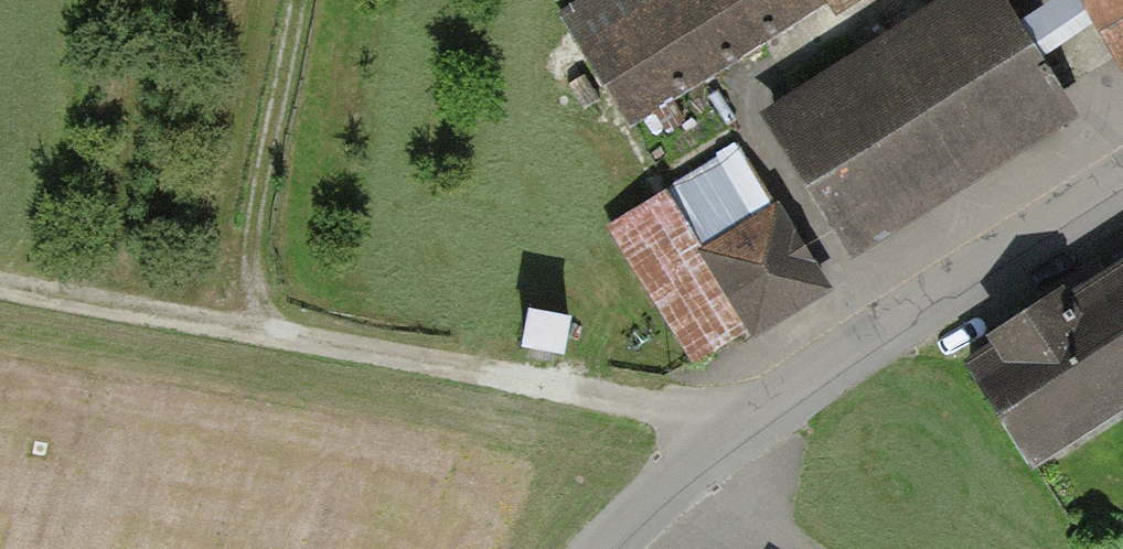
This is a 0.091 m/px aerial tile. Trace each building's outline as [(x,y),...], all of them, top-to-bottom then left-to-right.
[(564,14),(628,118),(805,9),(800,0),(587,0),(564,14)] [(747,123),(834,256),(1049,118),(973,0),(938,0),(747,123)] [(1116,86),(1122,82),(1122,0),(1066,0),(1116,86)] [(735,146),(604,224),(688,363),(819,284),(735,146)] [(951,357),(1022,467),(1122,401),(1122,246),(951,357)]
